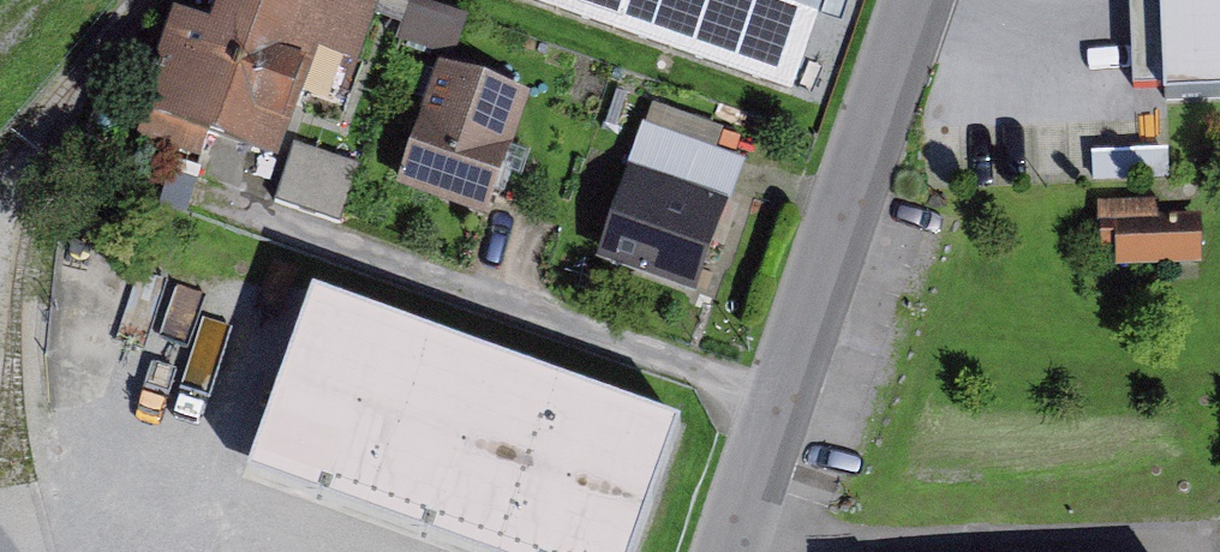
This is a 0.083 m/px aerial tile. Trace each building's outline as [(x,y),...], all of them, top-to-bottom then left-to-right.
[(213,26),(181,16),(150,113),(275,152),(304,58),(361,76),(384,0),(221,0),(213,26)] [(800,85),(828,0),(545,0),(800,85)] [(1176,179),(1219,178),(1219,0),(1168,0),(1176,179)] [(537,95),(444,63),(402,186),(495,218),(537,95)] [(712,153),(660,134),(647,169),(637,165),(604,259),(699,293),(733,200),(699,188),(712,153)] [(369,168),(307,145),(289,193),(352,216),(369,168)] [(1207,213),(1160,216),(1159,197),(1103,200),(1106,249),(1126,248),(1127,265),(1209,260),(1207,213)] [(691,432),(318,297),(255,471),(479,551),(647,551),(691,432)]
